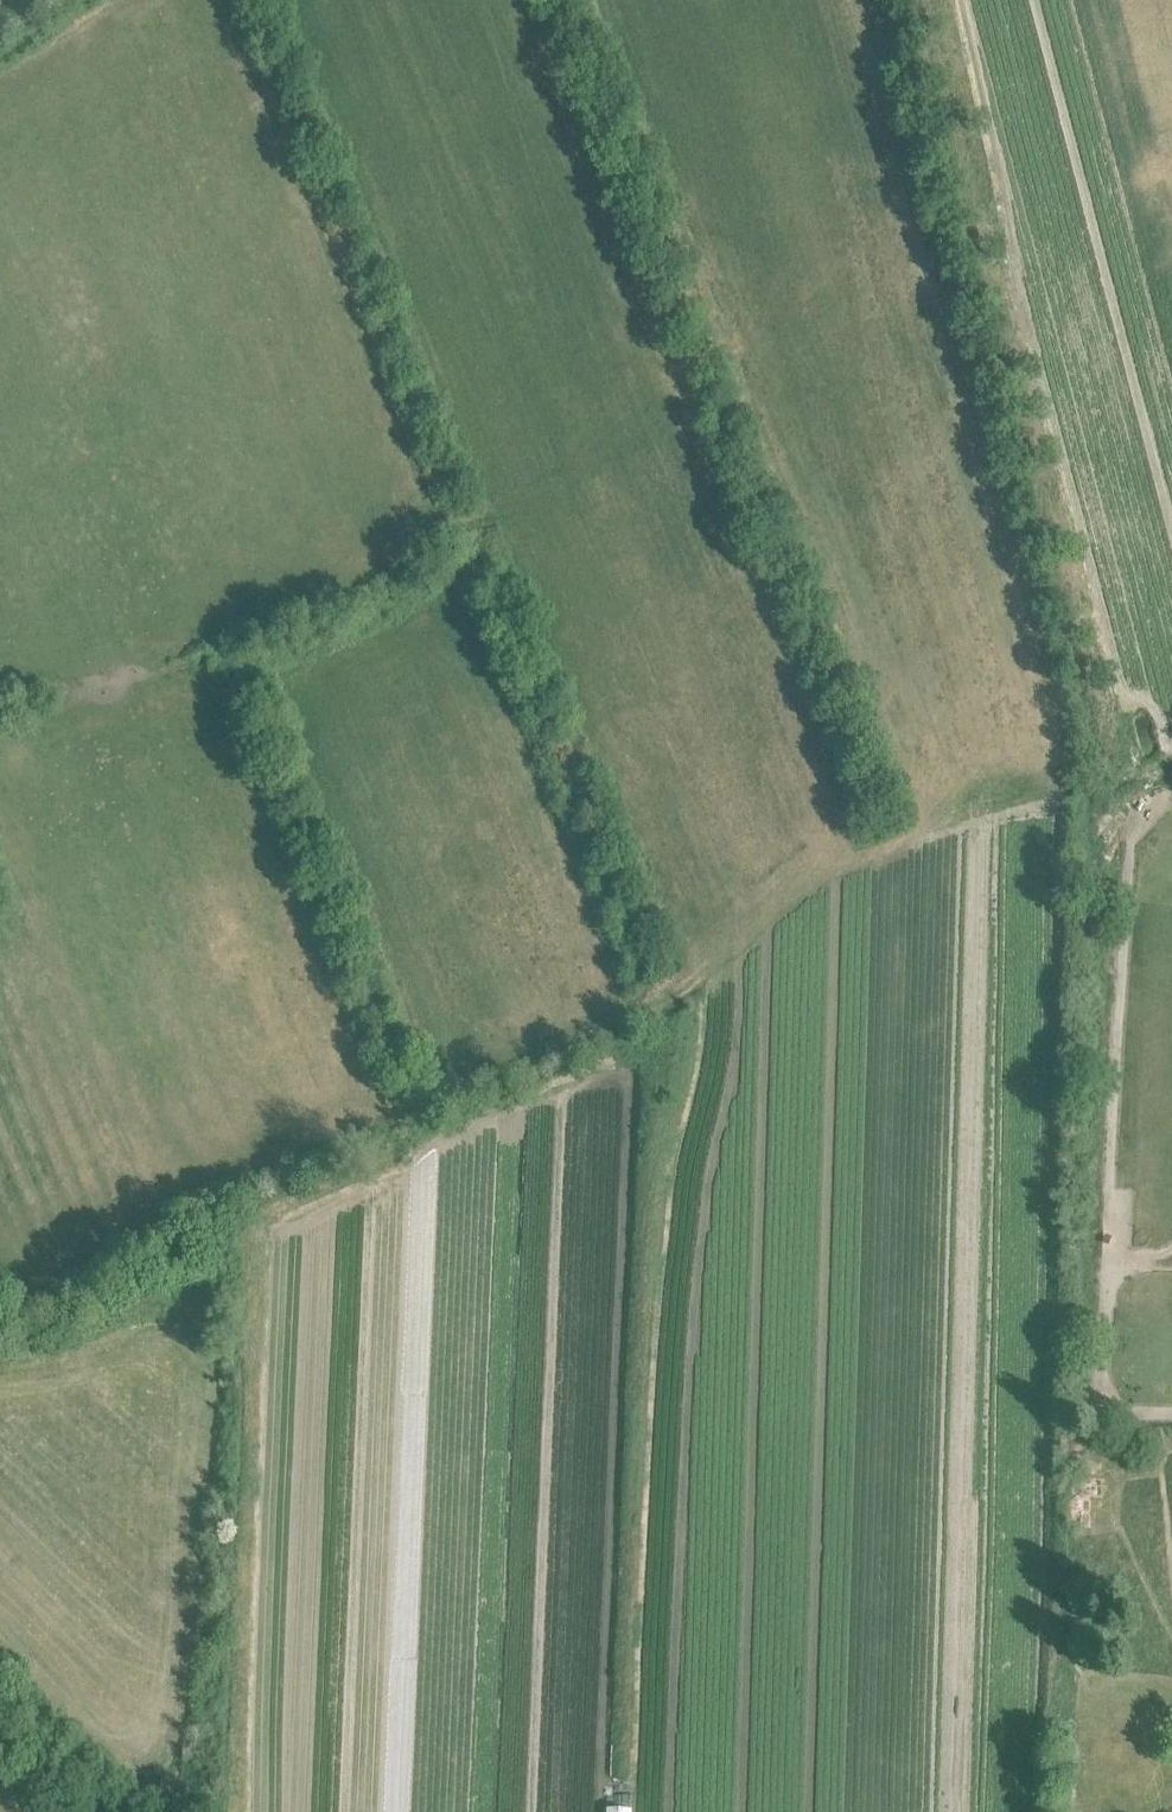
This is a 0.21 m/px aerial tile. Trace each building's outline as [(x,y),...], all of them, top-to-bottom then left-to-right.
[(1113,1234),(1102,1234),(1102,1248),(1113,1248),(1113,1234)]
